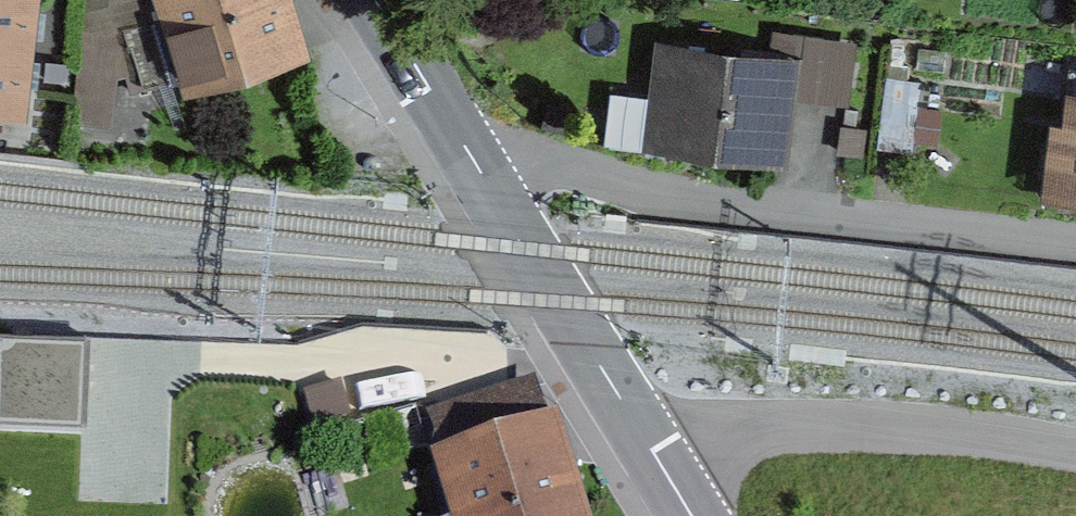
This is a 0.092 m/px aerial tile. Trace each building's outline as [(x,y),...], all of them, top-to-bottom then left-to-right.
[(42,0),(0,0),(0,50),(35,54),(39,20),(42,0)] [(77,127),(113,130),(117,81),(126,81),(131,95),(178,85),(153,0),(88,0),(77,127)] [(178,85),(184,101),(311,63),(292,0),(153,0),(178,85)] [(0,50),(0,118),(27,121),(32,81),(35,54),(0,50)] [(799,80),(643,54),(626,152),(783,178),(799,80)] [(1037,100),(1021,206),(1075,215),(1075,106),(1037,100)] [(450,515),(588,515),(556,418),(549,420),(536,379),(427,414),(440,455),(432,458),(450,515)]
